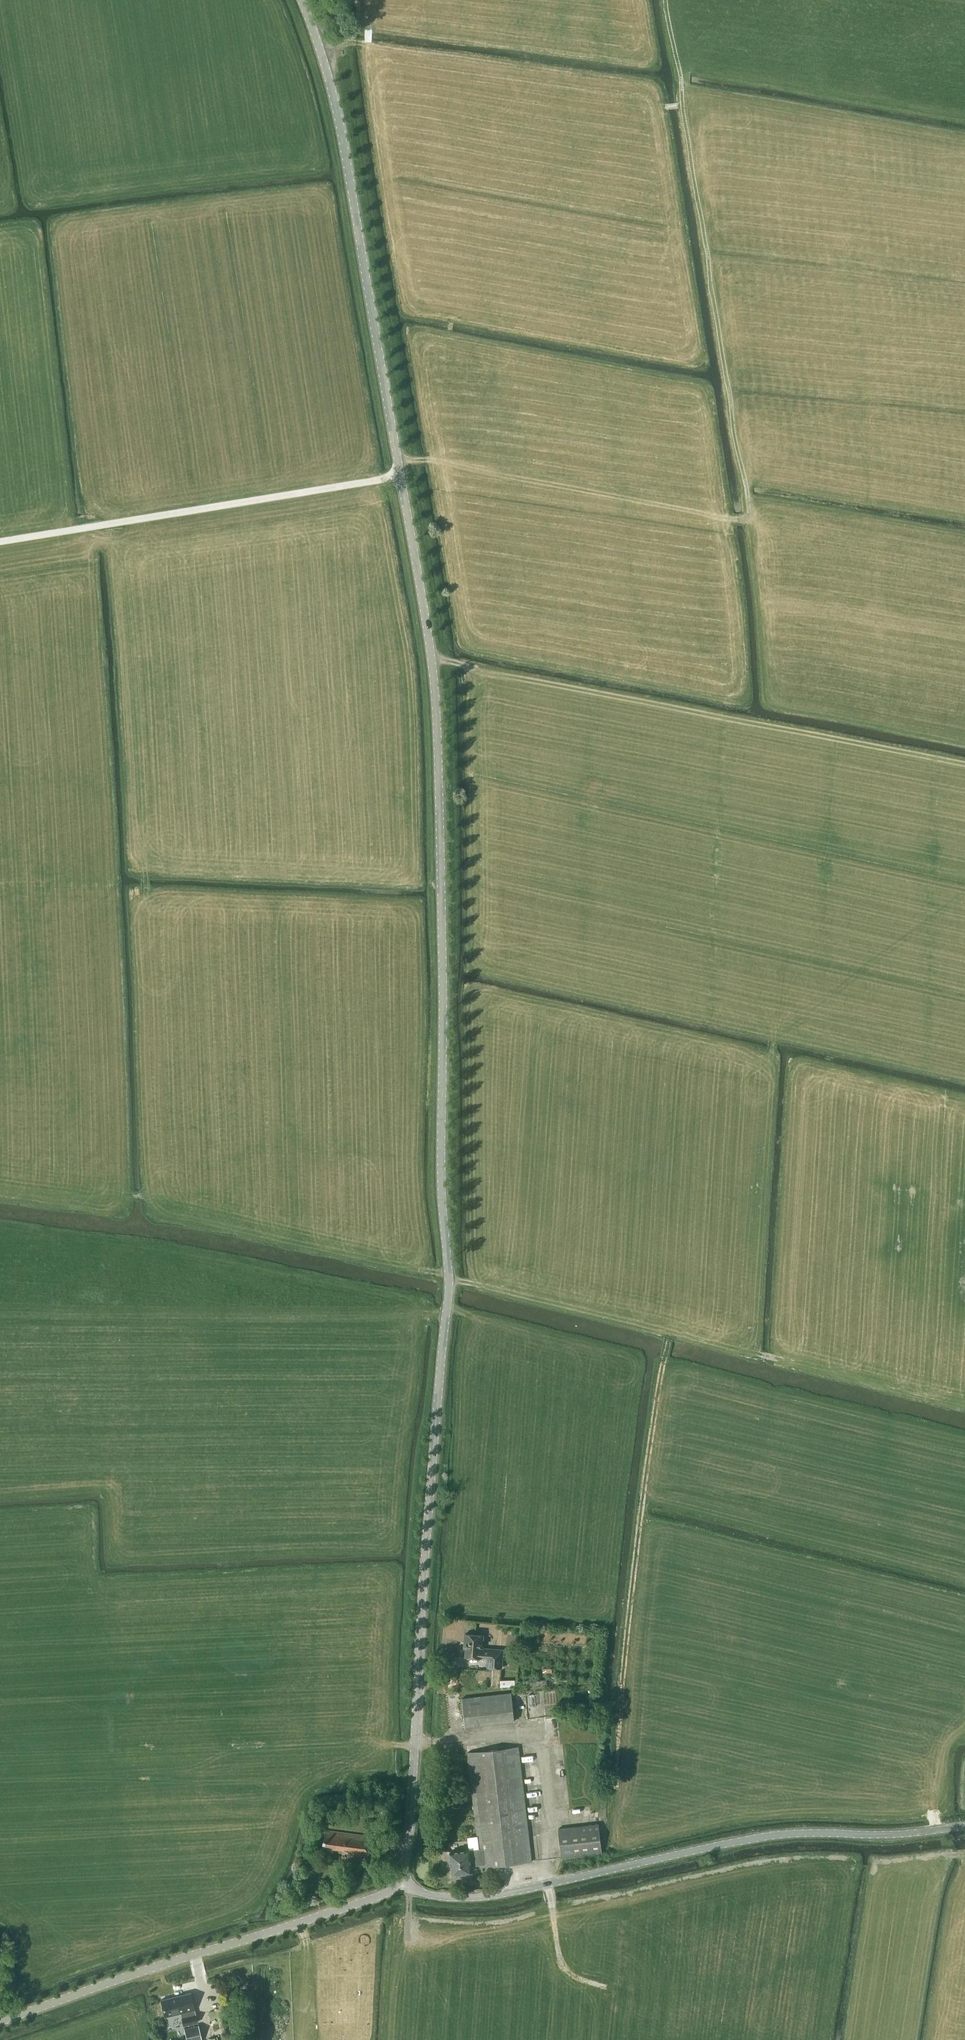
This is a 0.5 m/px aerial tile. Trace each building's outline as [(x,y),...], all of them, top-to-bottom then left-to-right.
[(482,1635),(464,1633),(464,1642),(466,1642),(465,1656),(481,1657),(481,1656),(487,1657),(487,1666),(501,1667),(502,1649),(481,1648),(482,1635)] [(512,1692),(462,1698),(465,1726),(515,1721),(512,1692)] [(549,1728),(561,1727),(560,1716),(549,1717),(549,1728)] [(481,1866),(531,1860),(518,1746),(467,1752),(478,1847),(449,1851),(452,1873),(471,1870),(470,1863),(480,1862),(481,1866)] [(602,1854),(599,1823),(559,1828),(562,1858),(602,1854)] [(387,1843),(389,1829),(382,1828),(383,1827),(377,1826),(375,1836),(380,1836),(379,1842),(387,1843)] [(369,1856),(371,1837),(326,1830),(323,1846),(348,1851),(348,1853),(369,1856)] [(197,2021),(190,1992),(160,1999),(164,2016),(180,2012),(183,2025),(197,2021)] [(184,2028),(187,2039),(202,2039),(198,2025),(184,2028)]
